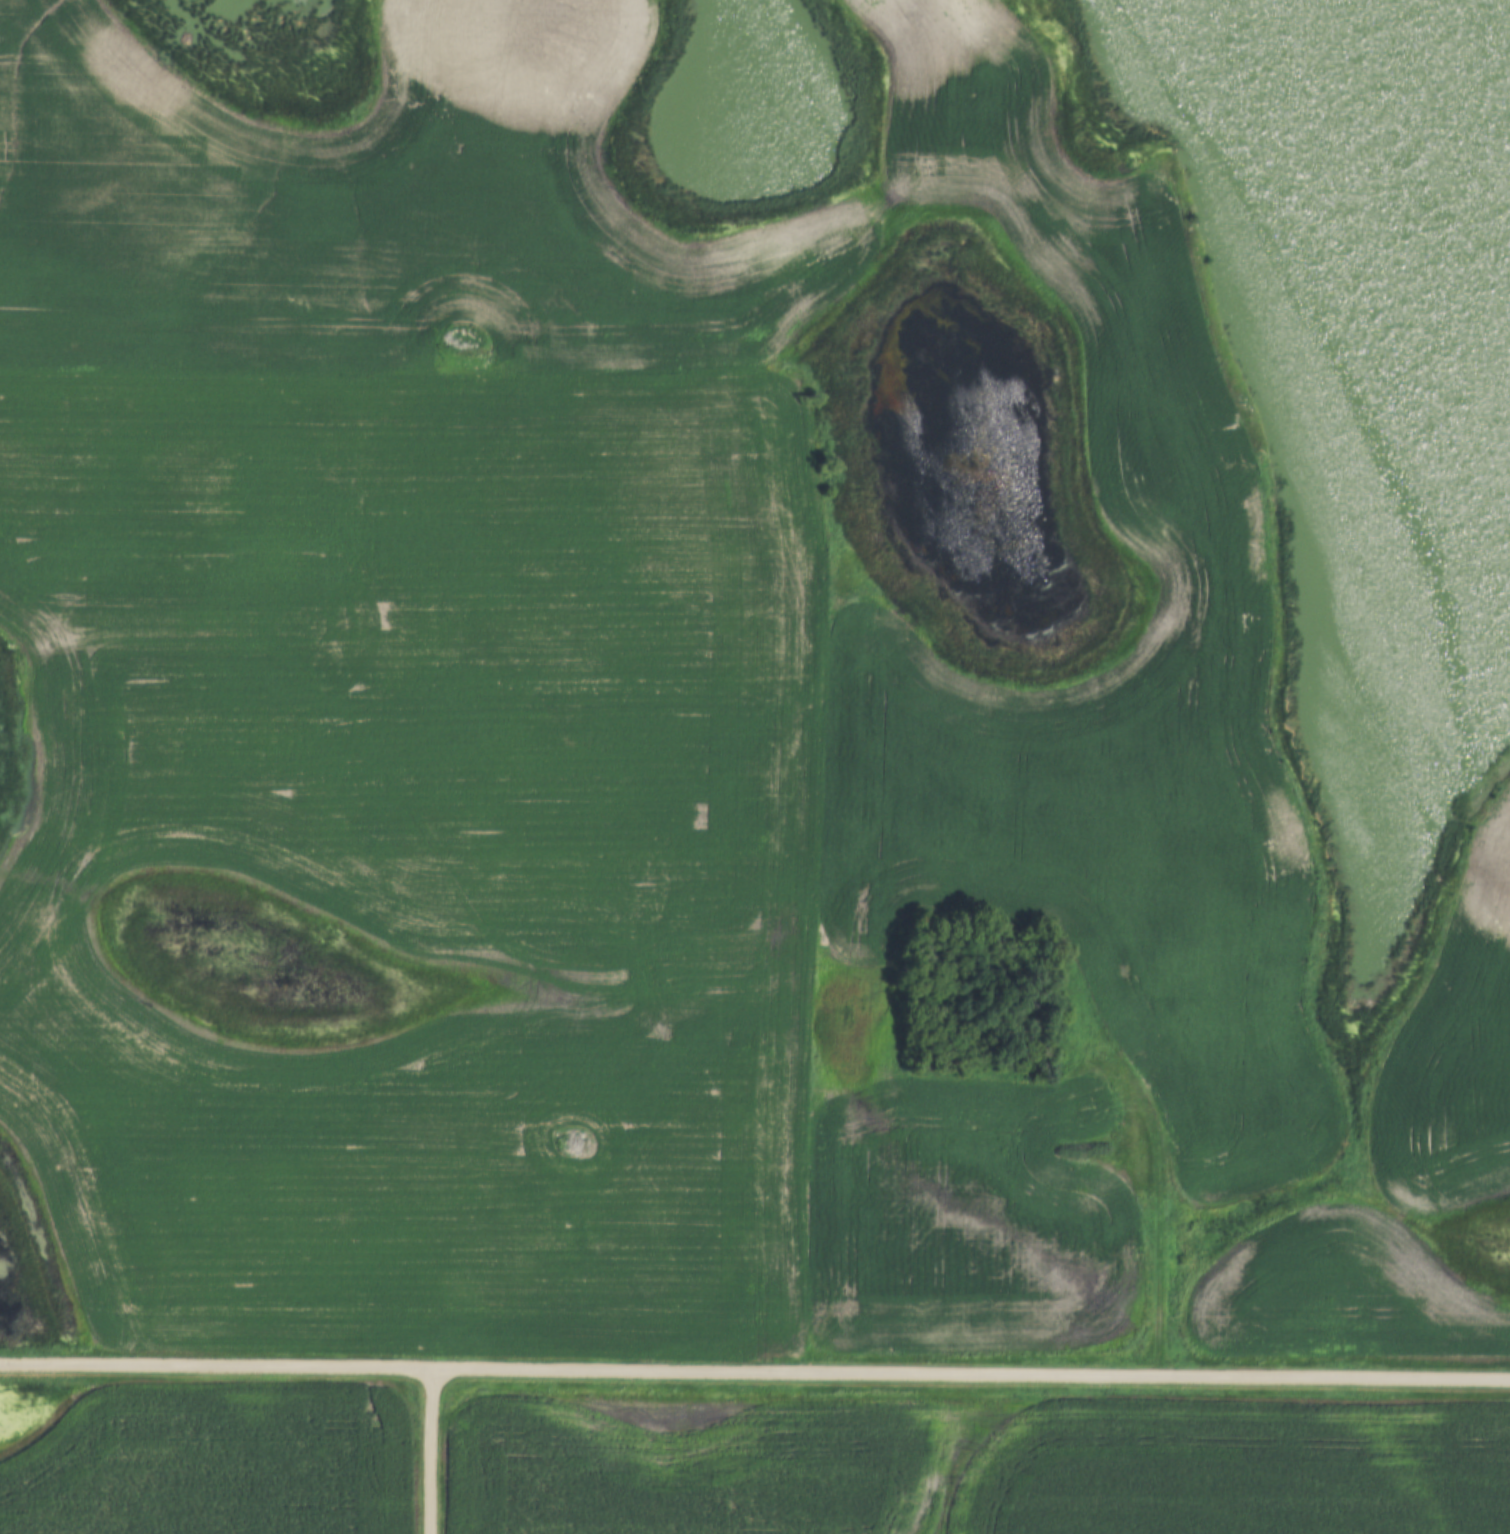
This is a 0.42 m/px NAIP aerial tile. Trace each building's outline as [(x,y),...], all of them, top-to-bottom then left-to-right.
[(1159,1058),(1170,1058),(1170,1040),(1159,1040),(1159,1058)] [(1082,1125),(1090,1125),(1091,1112),(1082,1112),(1082,1125)]
